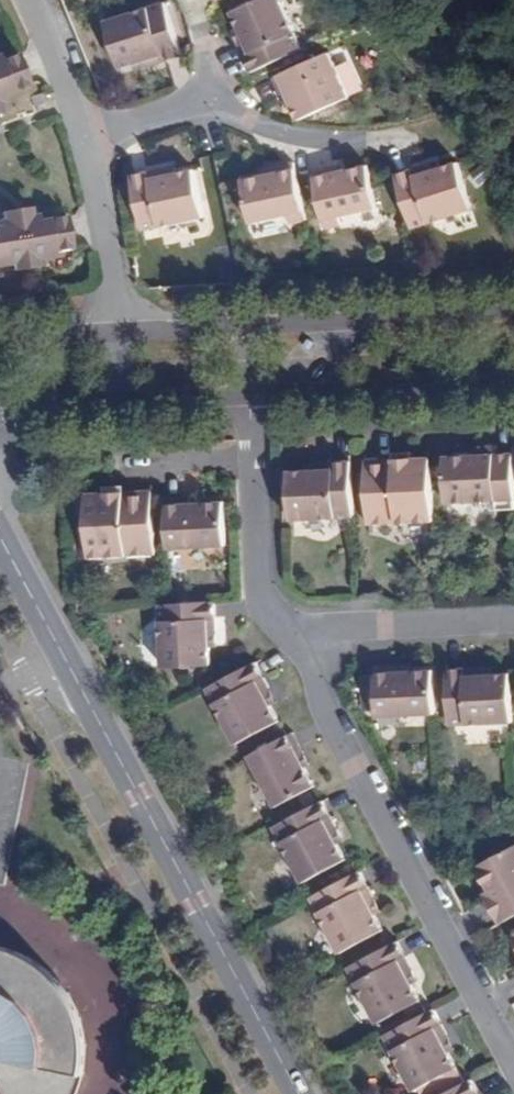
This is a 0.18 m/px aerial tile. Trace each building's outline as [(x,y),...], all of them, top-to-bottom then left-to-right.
[(254,68),(305,45),(285,0),(251,0),(238,6),(245,22),(251,39),(246,42),(244,42),(254,68)] [(121,65),(137,61),(155,55),(157,61),(157,63),(184,55),(166,1),(107,19),(121,65)] [(238,23),(246,42),(251,39),(245,22),(238,23)] [(17,63),(5,32),(0,35),(0,70),(17,63)] [(284,72),(296,102),(302,117),(352,96),(334,50),(284,72)] [(155,55),(137,61),(139,66),(157,61),(155,55)] [(291,103),(296,102),(284,72),(279,73),(291,103)] [(442,158),(422,164),(425,170),(444,165),(442,158)] [(422,162),(395,170),(400,183),(413,223),(472,205),(459,160),(444,165),(425,170),(422,164),(422,162)] [(165,174),(183,170),(181,164),(163,167),(165,174)] [(199,166),(183,170),(165,174),(163,167),(163,165),(136,172),(149,227),(210,214),(199,166)] [(317,181),(346,174),(344,169),(316,175),(317,181)] [(371,169),(346,174),(317,181),(329,234),(346,231),(344,220),(380,211),(371,169)] [(245,192),(272,186),(271,181),(244,187),(245,192)] [(310,234),(298,181),(272,186),(245,192),(255,236),(290,229),(293,238),(310,234)] [(44,231),(43,222),(31,224),(30,217),(0,222),(0,238),(44,231)] [(11,278),(36,274),(54,271),(52,264),(69,262),(65,228),(44,231),(0,238),(0,279),(11,278)] [(36,274),(11,278),(12,284),(37,281),(36,274)] [(478,447),(478,455),(498,454),(497,446),(478,447)] [(397,454),(397,458),(397,466),(415,466),(415,458),(415,453),(397,454)] [(513,510),(513,453),(498,454),(478,455),(447,456),(451,502),(499,501),(499,510),(513,510)] [(371,522),(435,519),(432,457),(415,458),(415,466),(397,466),(397,458),(367,460),(371,522)] [(293,519),(355,517),(352,460),(326,461),(326,470),(309,470),(291,470),(293,519)] [(309,461),(309,470),(326,470),(326,461),(309,461)] [(106,488),(106,493),(107,500),(123,500),(124,492),(124,487),(106,488)] [(106,493),(73,494),(76,556),(157,553),(153,498),(152,492),(136,493),(136,491),(124,492),(123,500),(107,500),(106,493)] [(225,500),(202,501),(167,503),(169,547),(228,544),(225,500)] [(219,630),(218,600),(172,602),(160,603),(164,668),(212,665),(212,647),(211,630),(219,630)] [(220,646),(219,630),(211,630),(212,647),(220,646)] [(258,661),(207,688),(237,744),(281,720),(272,702),(264,688),(271,684),(258,661)] [(379,673),(414,671),(414,663),(379,665),(379,673)] [(513,722),(511,674),(494,675),(475,676),(475,668),(451,669),(452,725),(513,722)] [(436,715),(434,671),(414,671),(379,673),(380,701),(381,718),(436,715)] [(366,702),(380,701),(379,673),(364,673),(366,702)] [(279,699),(271,684),(264,688),(272,702),(279,699)] [(284,737),(300,769),(307,766),(291,734),(284,737)] [(284,737),(250,755),(277,807),(312,789),(300,769),(284,737)] [(338,825),(326,799),(274,826),(304,882),(349,859),(339,843),(331,828),(338,825)] [(345,838),(338,825),(331,828),(339,843),(345,838)] [(513,916),(513,846),(479,865),(491,889),(508,920),(513,916)] [(376,896),(362,870),(313,897),(342,953),(386,929),(377,913),(369,900),(376,896)] [(502,923),(508,920),(491,889),(484,892),(502,923)] [(383,910),(376,896),(369,900),(377,913),(383,910)] [(414,965),(400,940),(350,967),(380,1023),(424,1000),(415,983),(406,969),(414,965)] [(5,1093),(80,1093),(81,1090),(86,1068),(88,1052),(86,1034),(82,1016),(75,1000),(65,984),(51,971),(37,962),(11,950),(0,947),(0,1086),(5,1093)] [(422,980),(414,965),(406,969),(415,983),(422,980)] [(437,1007),(385,1035),(415,1091),(459,1069),(450,1052),(442,1037),(450,1033),(437,1007)] [(458,1047),(450,1033),(442,1037),(450,1052),(458,1047)] [(473,1078),(444,1093),(482,1093),(473,1078)]
